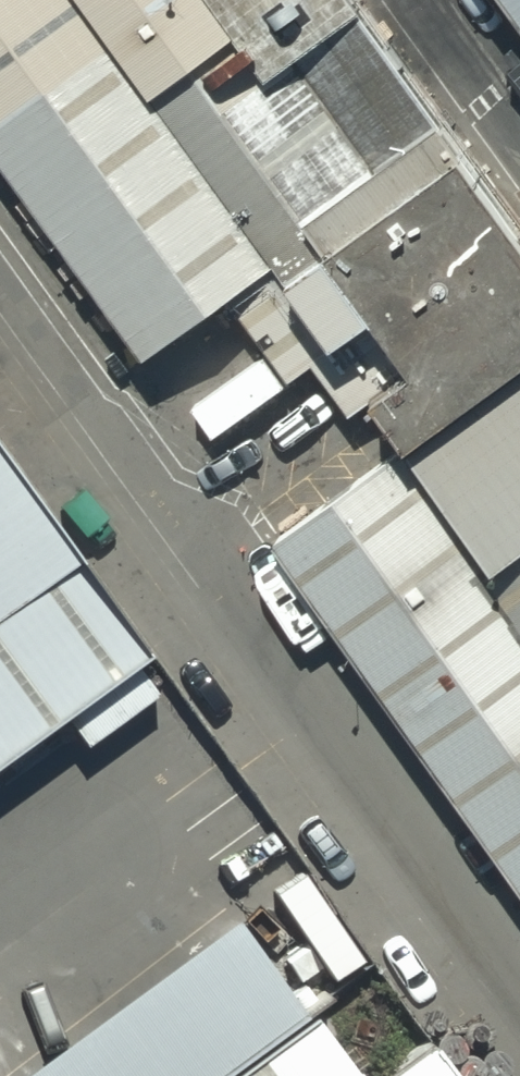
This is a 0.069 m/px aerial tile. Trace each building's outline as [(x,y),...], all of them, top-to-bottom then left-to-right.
[(145,312),(353,163),(260,35),(309,0),(0,0),(0,112),(145,312)] [(491,577),(519,553),(519,354),(400,443),(491,577)] [(0,423),(0,724),(143,621),(0,423)] [(275,534),(519,870),(519,627),(500,600),(488,580),(397,450),(275,534)] [(519,621),(519,585),(502,598),(519,621)] [(380,927),(174,1075),(488,1075),(380,927)]
